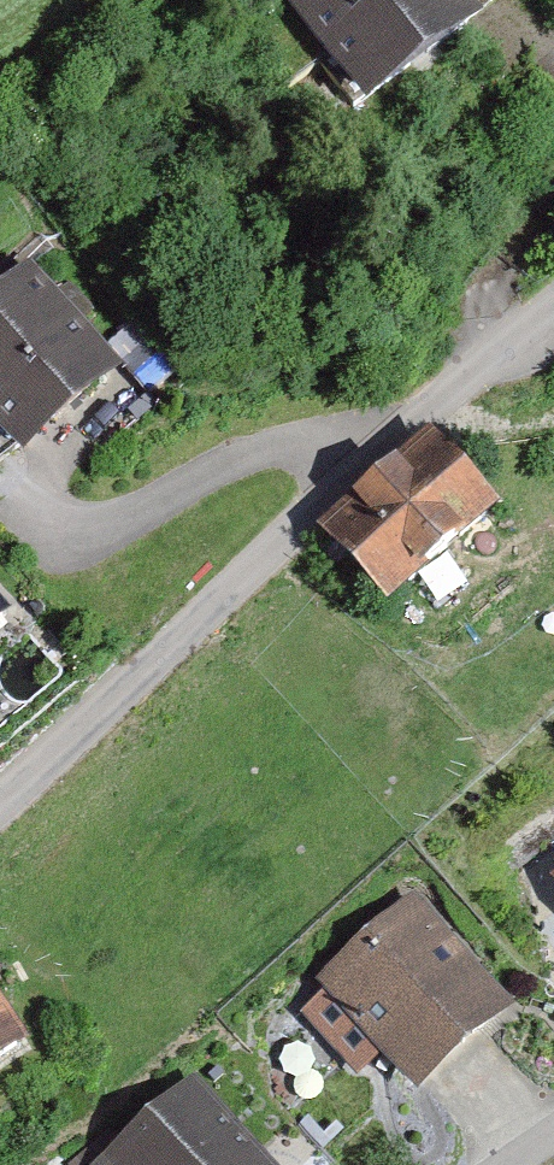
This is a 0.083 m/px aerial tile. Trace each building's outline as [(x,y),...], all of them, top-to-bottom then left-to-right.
[(369,105),(478,17),(465,0),(284,0),(369,105)] [(0,292),(0,427),(25,457),(120,376),(76,324),(95,308),(69,278),(52,292),(30,266),(0,292)] [(148,341),(123,365),(149,392),(175,368),(148,341)] [(437,436),(323,533),(385,605),(499,508),(437,436)] [(10,608),(0,596),(0,617),(10,608)] [(331,999),(307,1020),(365,1086),(383,1070),(415,1106),(523,1013),(422,897),(319,986),(331,999)] [(27,1045),(0,1006),(0,1064),(27,1045)] [(108,1164),(275,1164),(194,1081),(108,1164)]
